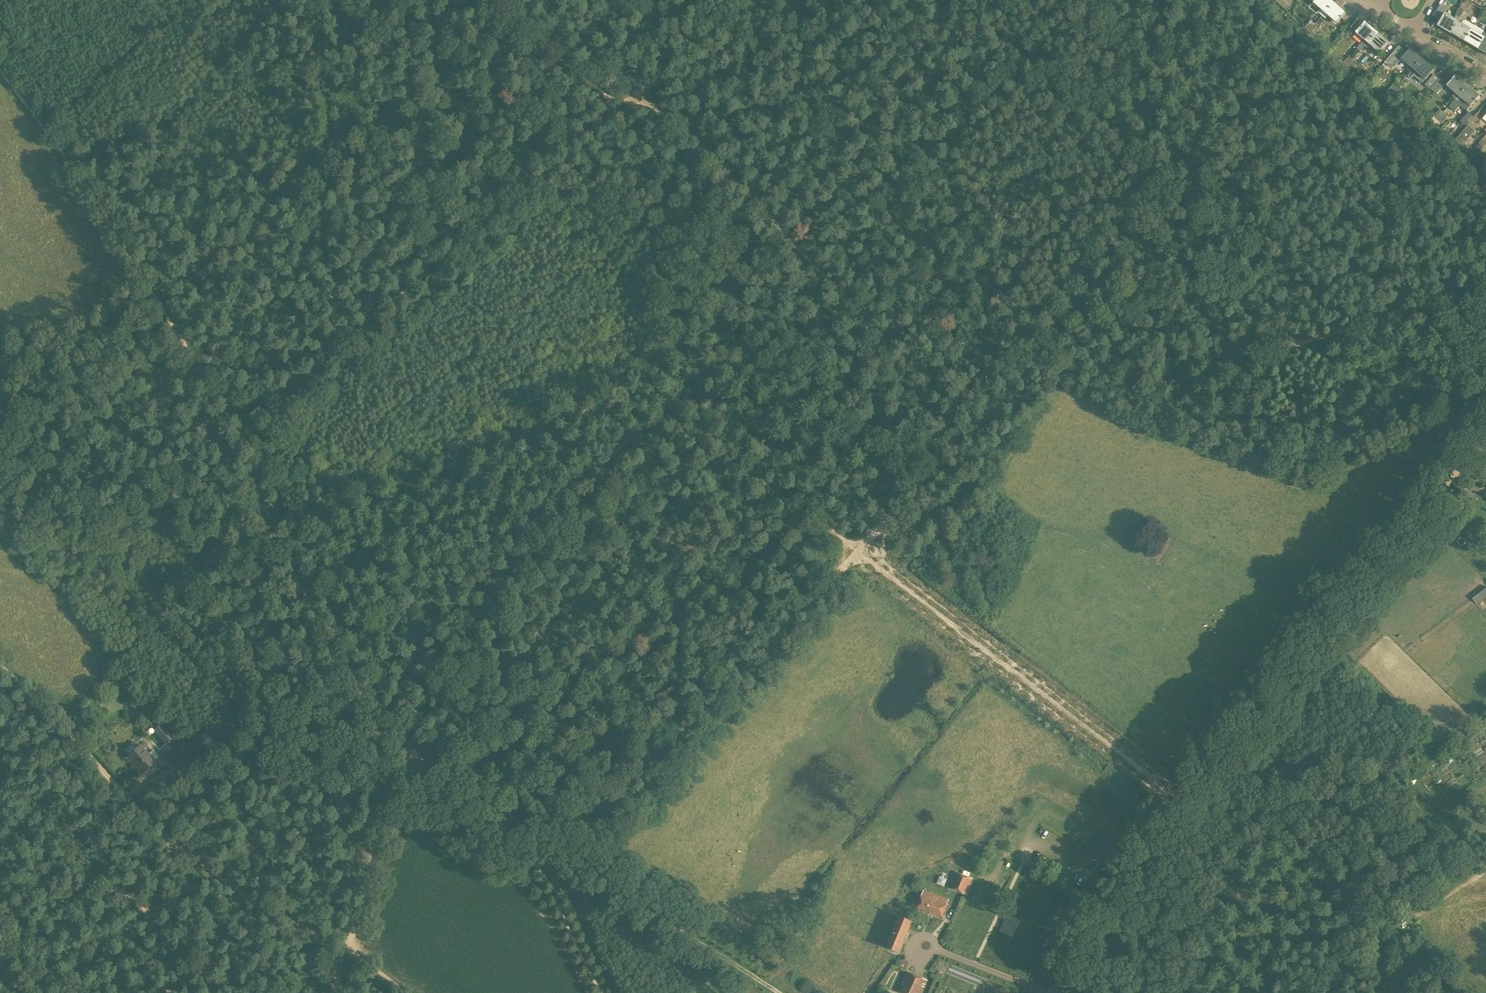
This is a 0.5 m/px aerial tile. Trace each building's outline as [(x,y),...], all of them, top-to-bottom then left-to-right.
[(1284,9),(1292,1),(1291,0),(1274,0),(1284,9)] [(1322,16),(1333,3),(1330,0),(1315,0),(1313,3),(1322,10),(1319,14),(1322,16)] [(1459,18),(1456,16),(1454,20),(1444,14),(1450,3),(1444,0),(1441,0),(1432,15),(1440,19),(1437,25),(1451,33),(1459,18)] [(1469,2),(1465,0),(1464,0),(1459,8),(1457,12),(1462,15),(1464,11),(1469,2)] [(1473,5),(1469,2),(1464,11),(1468,13),(1473,5)] [(1336,23),(1345,13),(1333,3),(1322,16),(1315,24),(1308,32),(1312,35),(1326,20),(1325,19),(1328,16),(1336,23)] [(1451,33),(1464,40),(1471,29),(1473,25),(1464,20),(1464,21),(1460,18),(1459,18),(1451,33)] [(1304,28),(1308,32),(1315,24),(1311,21),(1304,28)] [(1361,43),(1364,46),(1376,32),(1364,22),(1356,32),(1364,40),(1361,43)] [(1464,40),(1478,48),(1485,34),(1483,32),(1481,35),(1471,29),(1464,40)] [(1388,43),(1376,32),(1364,46),(1368,49),(1371,45),(1379,52),(1388,43)] [(1478,48),(1485,53),(1485,34),(1478,48)] [(1399,47),(1384,63),(1390,68),(1394,66),(1401,59),(1409,66),(1407,70),(1409,72),(1421,59),(1409,49),(1406,53),(1399,47)] [(1340,64),(1345,68),(1352,60),(1348,55),(1340,64)] [(1433,69),(1421,59),(1409,72),(1407,75),(1410,79),(1413,75),(1422,83),(1425,80),(1424,79),(1433,69)] [(1356,63),(1352,60),(1345,68),(1348,71),(1356,63)] [(1434,74),(1425,85),(1429,89),(1438,79),(1434,74)] [(1452,96),(1456,99),(1467,86),(1455,75),(1446,85),(1455,93),(1452,96)] [(1431,89),(1436,94),(1445,83),(1439,79),(1431,89)] [(1387,90),(1391,94),(1398,86),(1394,82),(1387,90)] [(1402,90),(1398,86),(1391,94),(1395,97),(1402,90)] [(1467,86),(1456,99),(1458,101),(1457,103),(1466,111),(1470,106),(1478,96),(1467,86)] [(1428,122),(1432,126),(1444,112),(1440,108),(1428,122)] [(1447,116),(1444,112),(1432,126),(1436,128),(1447,116)] [(1460,121),(1465,125),(1473,116),(1468,112),(1460,121)] [(1455,141),(1461,146),(1474,131),(1467,125),(1455,139),(1456,140),(1455,141)] [(1476,153),(1483,158),(1485,154),(1485,150),(1482,146),(1476,153)] [(1459,489),(1464,492),(1467,488),(1462,484),(1459,489)] [(1472,599),(1476,604),(1485,596),(1485,588),(1472,599)] [(167,745),(174,738),(169,733),(162,740),(167,745)] [(155,761),(140,745),(127,757),(142,773),(155,761)] [(182,775),(174,764),(164,771),(149,781),(157,792),(172,782),(182,775)] [(957,872),(950,888),(966,895),(973,879),(957,872)] [(917,907),(943,917),(949,900),(923,890),(917,907)] [(887,947),(898,952),(903,939),(906,941),(908,937),(909,933),(906,931),(908,928),(911,921),(899,916),(887,947)] [(927,980),(907,971),(898,991),(902,992),(921,992),(927,980)]
